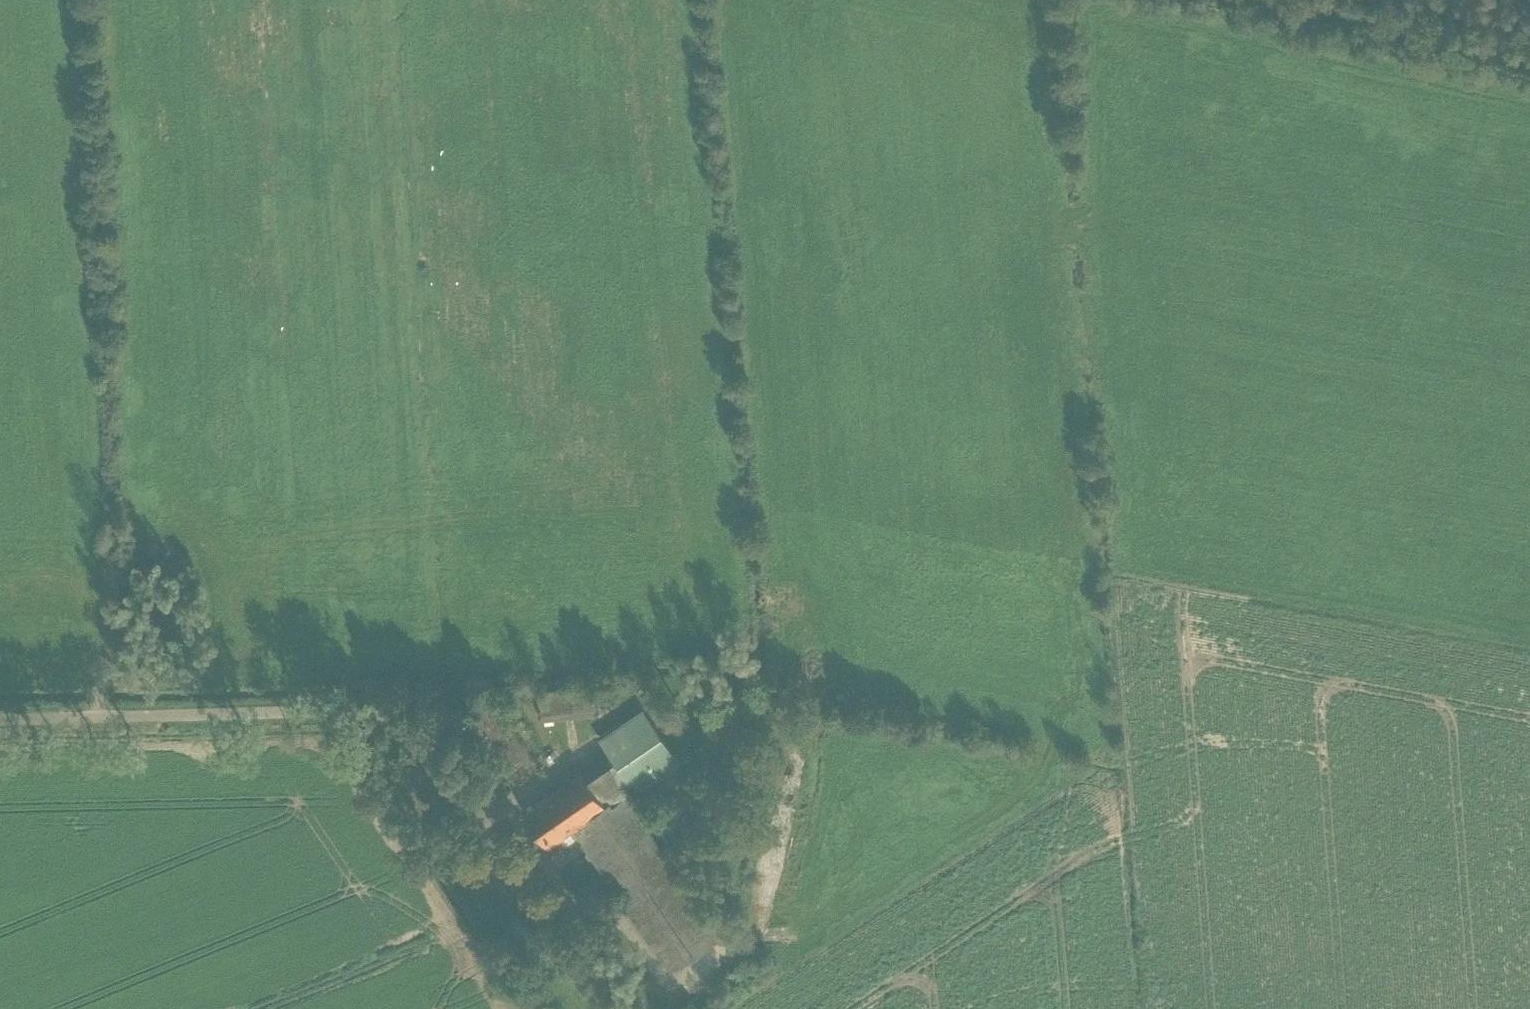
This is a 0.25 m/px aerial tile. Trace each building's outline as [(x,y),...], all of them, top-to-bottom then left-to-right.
[(634,738),(552,794),(523,814),(550,853),(563,844),(559,838),(572,829),(669,972),(720,937),(624,799),(677,762),(642,712),(624,724),(634,738)] [(557,872),(570,892),(591,878),(578,858),(557,872)]
